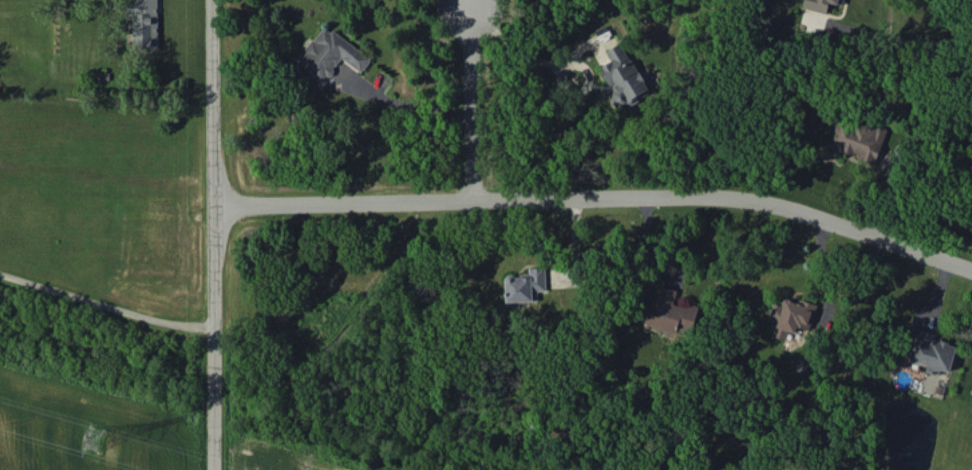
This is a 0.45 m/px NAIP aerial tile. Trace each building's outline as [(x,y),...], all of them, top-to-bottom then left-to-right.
[(134,49),(159,48),(158,0),(134,0),(134,49)] [(827,13),(829,2),(842,5),(843,0),(804,0),(802,7),(827,13)] [(371,59),(324,24),(296,63),(323,83),(341,57),(361,72),(371,59)] [(599,66),(616,94),(612,96),(620,110),(651,92),(621,42),(606,51),(611,60),(599,66)] [(886,129),(840,116),(831,147),(859,155),(858,160),(875,165),(886,129)] [(545,290),(545,267),(529,267),(529,274),(505,275),(506,301),(537,301),(537,291),(545,290)] [(698,305),(688,303),(687,307),(674,303),(677,290),(659,285),(653,310),(648,309),(644,325),(690,336),(698,305)] [(816,305),(784,296),(781,305),(773,303),(768,320),(777,323),(773,336),(785,340),(788,329),(808,335),(816,305)] [(910,361),(927,365),(926,371),(939,374),(940,369),(950,371),(956,344),(933,340),(935,333),(911,328),(908,343),(914,344),(910,361)]
